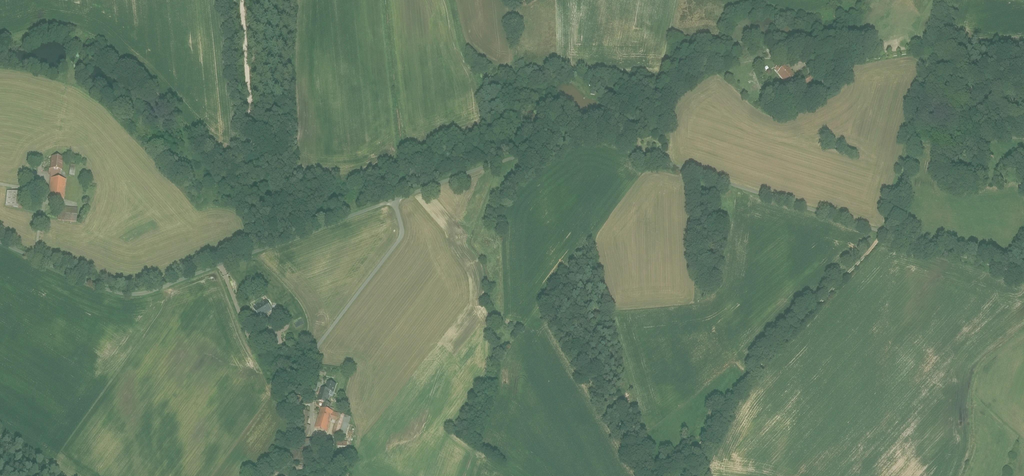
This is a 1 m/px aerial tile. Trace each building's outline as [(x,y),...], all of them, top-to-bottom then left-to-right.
[(786,67),(777,75),(786,85),(795,77),(786,67)] [(50,158),(49,171),(60,172),(61,158),(50,158)] [(61,198),(61,193),(74,194),(75,185),(62,184),(62,180),(49,178),(48,197),(61,198)] [(7,192),(6,207),(23,208),(24,193),(7,192)] [(57,207),(57,220),(74,221),(75,208),(57,207)] [(250,308),(258,320),(272,312),(265,299),(250,308)] [(320,390),(316,404),(328,407),(331,392),(320,390)] [(339,415),(339,418),(329,415),(330,413),(319,410),(313,429),(324,432),(328,421),(337,423),(334,435),(344,438),(350,418),(339,415)] [(302,441),(300,464),(317,466),(320,443),(302,441)] [(333,441),(333,449),(346,450),(346,442),(333,441)]
